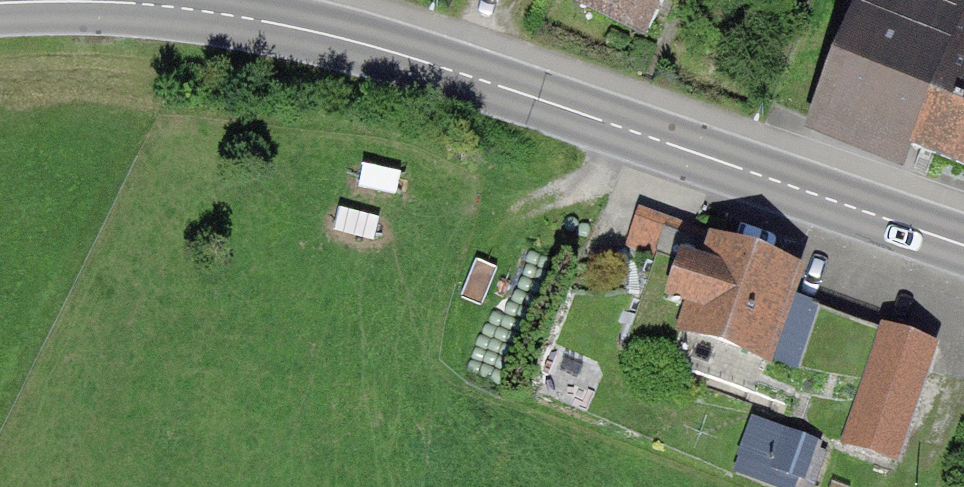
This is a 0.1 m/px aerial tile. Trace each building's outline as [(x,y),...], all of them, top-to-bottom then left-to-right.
[(646,30),(661,0),(585,0),(646,30)] [(813,123),(918,165),(963,52),(963,0),(863,0),(813,123)] [(918,165),(963,183),(963,52),(918,165)] [(624,346),(788,404),(802,366),(864,388),(845,444),(899,463),(938,351),(787,298),(795,276),(664,230),(624,346)] [(753,420),(735,471),(780,486),(793,486),(797,475),(805,478),(817,443),(753,420)]
